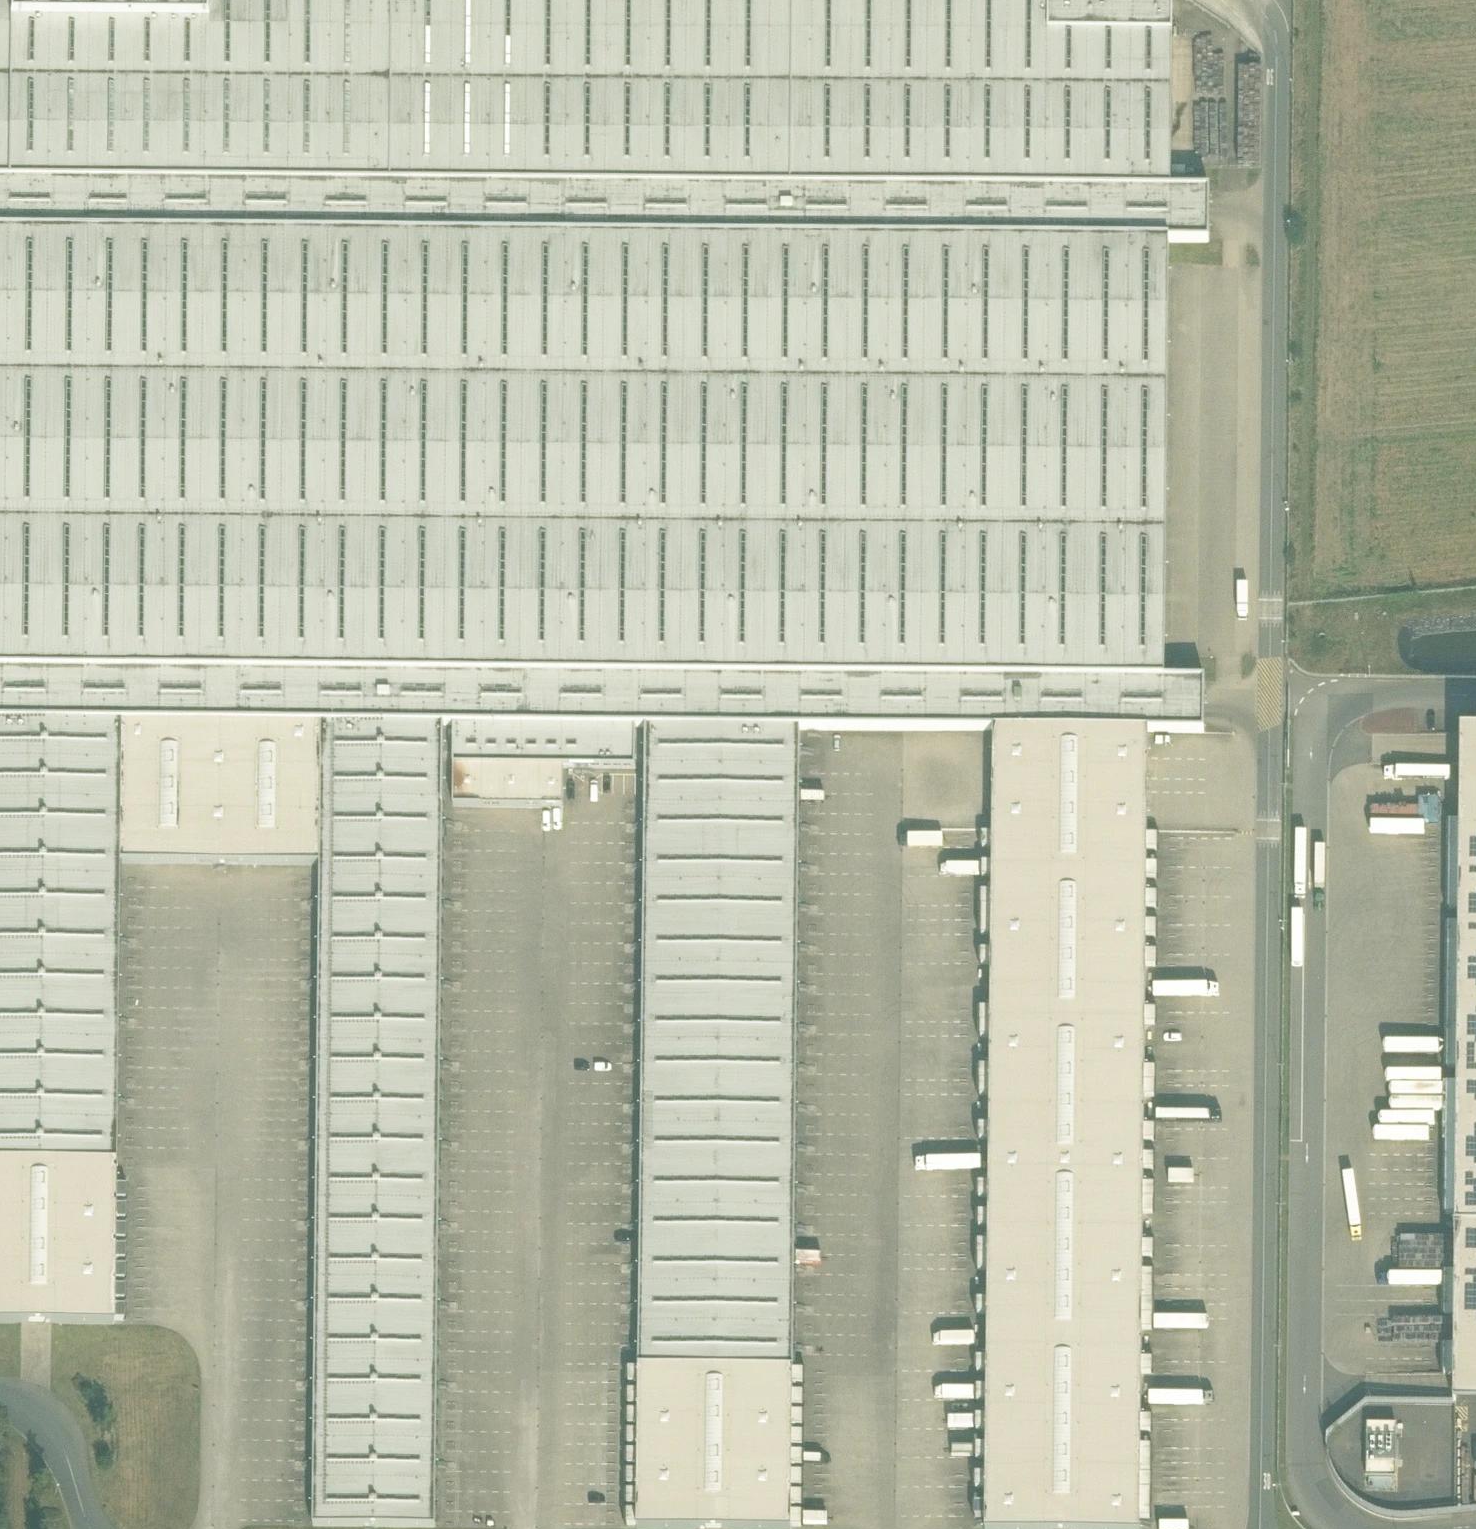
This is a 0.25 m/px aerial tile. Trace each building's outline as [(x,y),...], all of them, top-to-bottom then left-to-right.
[(120,724),(322,726),(444,727),(454,727),(453,767),(453,807),(563,808),(564,768),(636,769),(636,729),(645,729),(800,731),(993,733),(1148,734),(1204,735),(1205,682),(1165,682),(1169,247),(1209,247),(1210,194),(1171,194),(1173,0),(0,0),(0,722),(120,724)] [(0,722),(0,1163),(115,1164),(119,863),(120,724),(0,722)] [(322,726),(120,724),(119,863),(320,865),(322,726)] [(444,727),(322,726),(320,865),(313,1525),(435,1527),(444,727)] [(800,731),(645,729),(638,1370),(793,1371),(800,731)] [(993,733),(985,1528),(1140,1528),(1148,734),(993,733)] [(1460,734),(1451,1414),(1475,1415),(1475,734),(1460,734)] [(1294,810),(1294,823),(1308,822),(1308,810),(1294,810)] [(0,1163),(0,1322),(114,1323),(115,1164),(0,1163)] [(638,1370),(637,1528),(662,1528),(791,1528),(793,1371),(638,1370)] [(1366,1403),(1366,1491),(1406,1491),(1406,1494),(1418,1494),(1418,1506),(1431,1506),(1431,1479),(1444,1479),(1444,1473),(1410,1473),(1410,1450),(1406,1450),(1406,1436),(1444,1436),(1444,1403),(1366,1403)]
